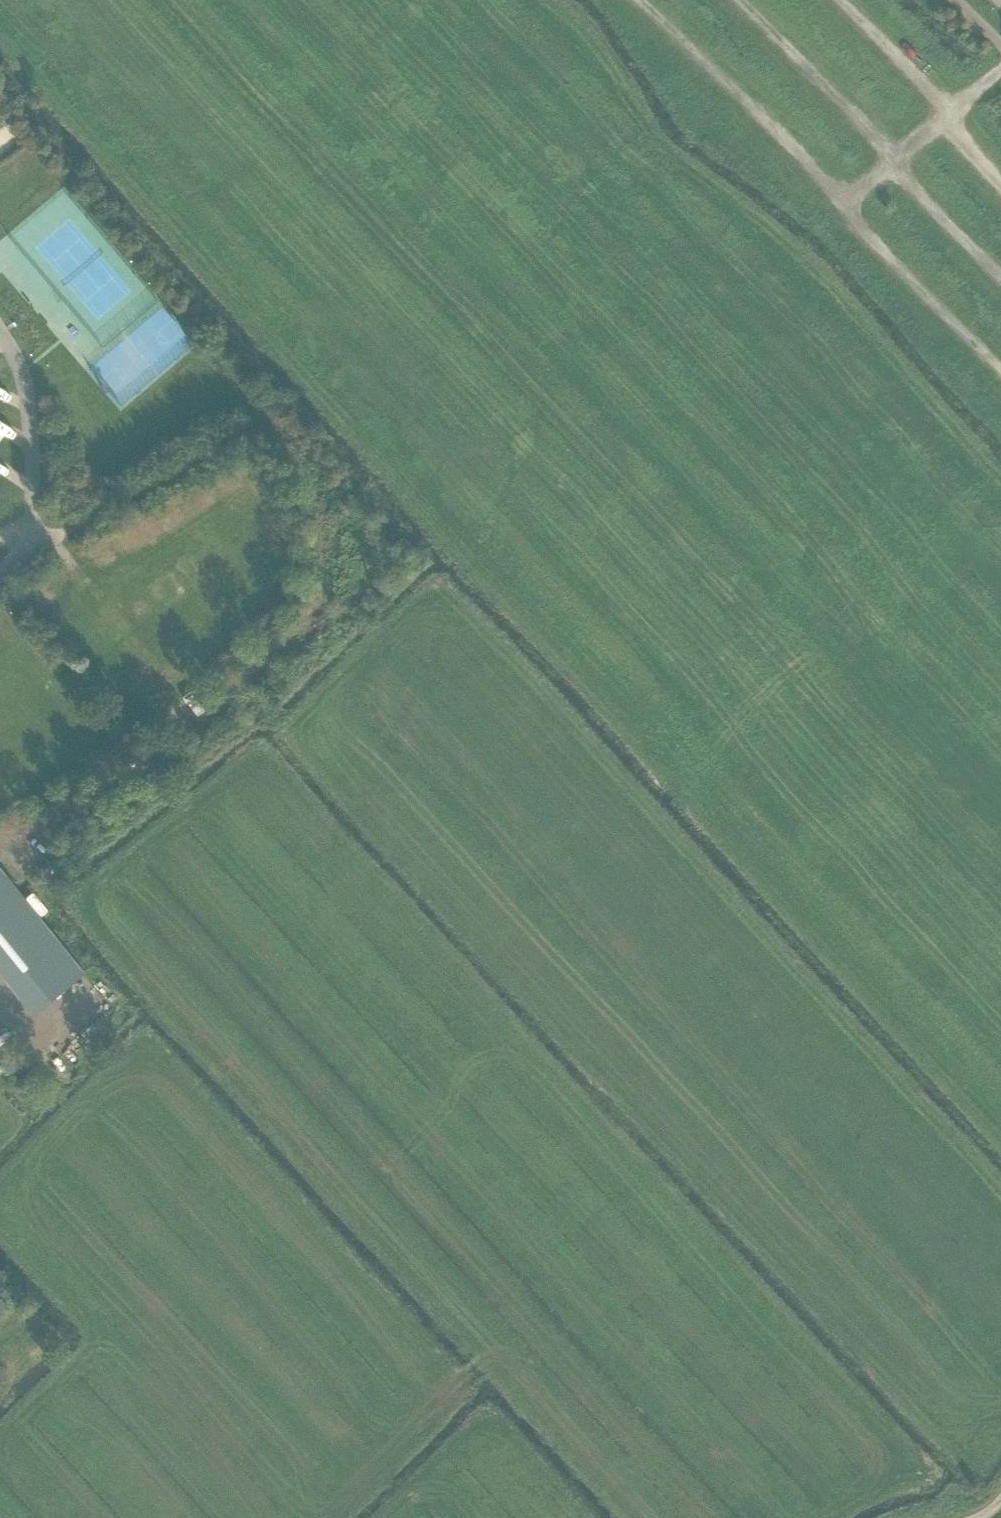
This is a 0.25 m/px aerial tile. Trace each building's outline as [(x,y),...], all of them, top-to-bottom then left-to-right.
[(0,870),(0,974),(8,984),(59,943),(0,870)]
